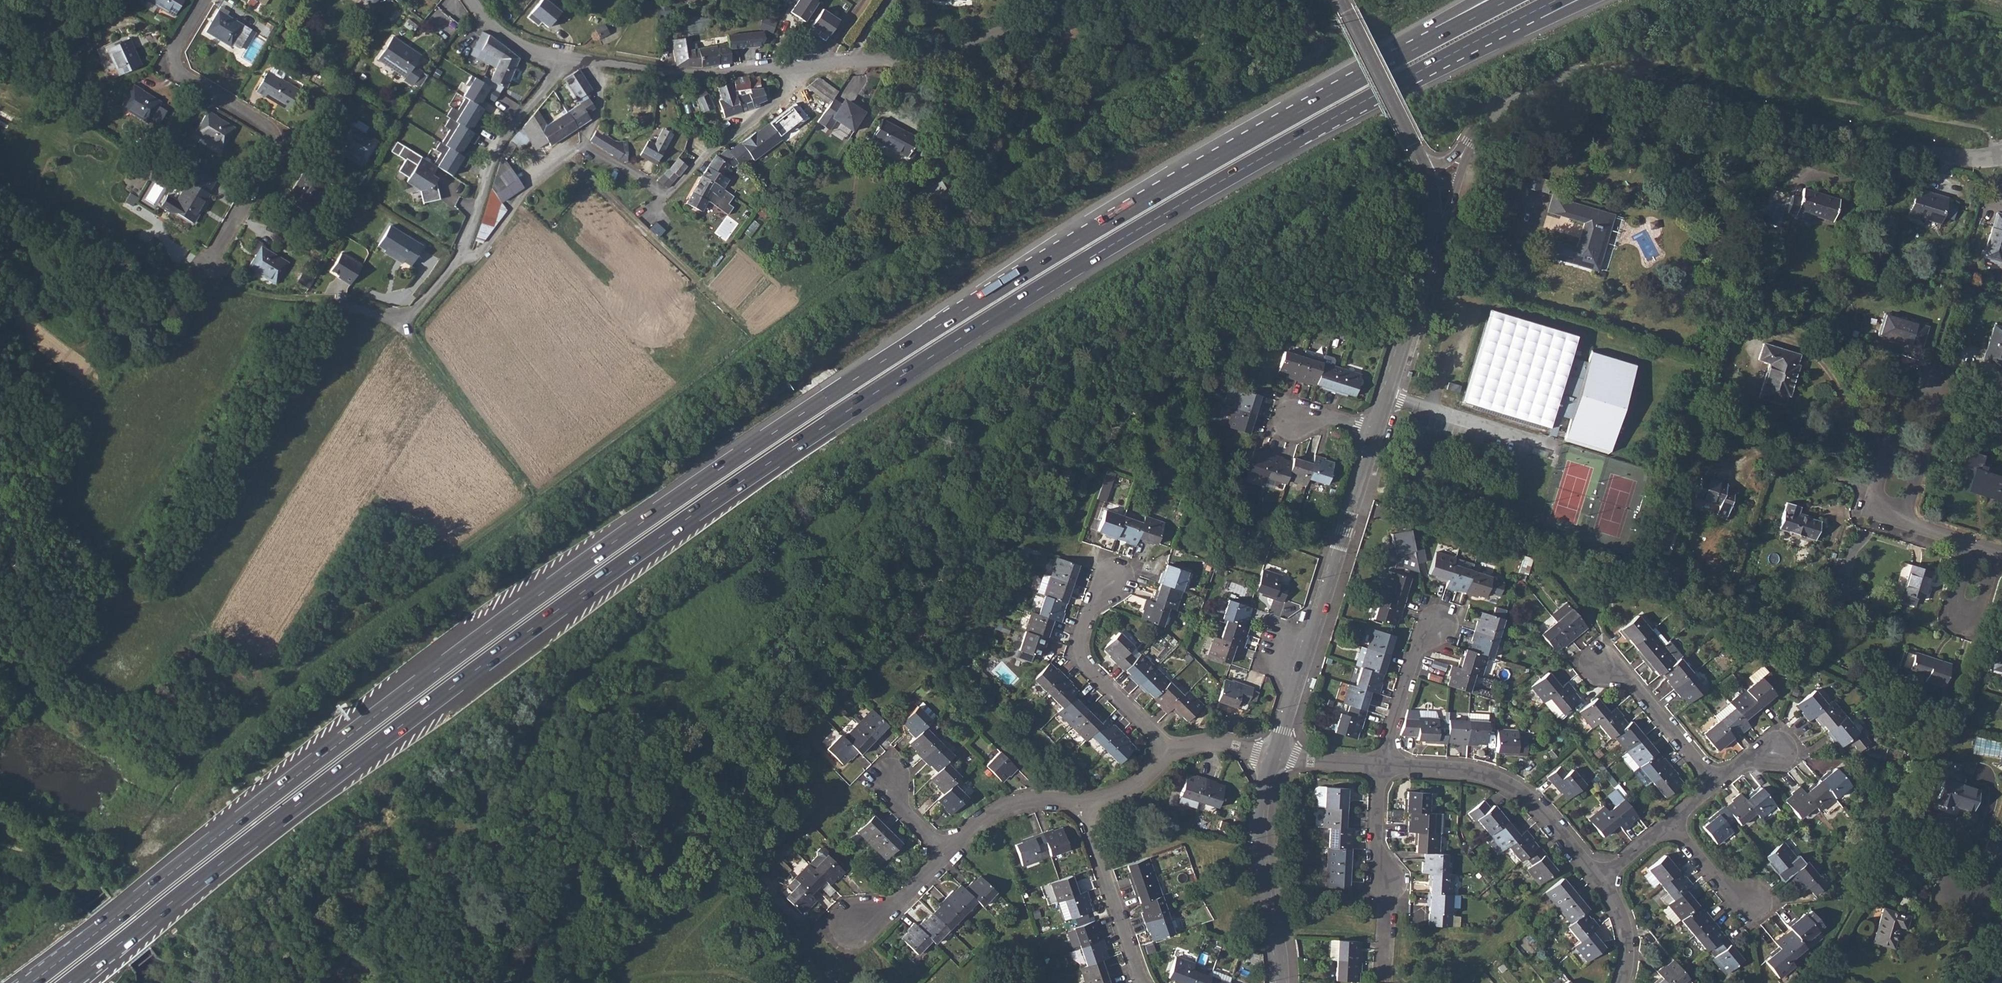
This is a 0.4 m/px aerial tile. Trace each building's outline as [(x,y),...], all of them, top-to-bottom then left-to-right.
[(173,16),(184,0),(147,0),(173,16)] [(532,14),(550,29),(562,12),(547,0),(543,0),(532,14)] [(815,0),(798,0),(790,11),(805,22),(819,3),(815,0)] [(232,45),(239,49),(250,30),(227,16),(229,12),(220,8),(205,32),(230,47),(232,45)] [(840,20),(823,8),(812,24),(820,30),(816,35),(826,42),(840,20)] [(763,15),(760,27),(775,31),(778,19),(763,15)] [(688,66),(701,67),(719,64),(731,62),(729,48),(761,42),(762,36),(761,29),(726,35),(728,44),(715,46),(696,49),(695,45),(684,46),(683,39),(671,41),(674,53),(677,66),(688,66)] [(490,36),(483,31),(475,47),(481,51),(477,58),(496,67),(512,74),(519,58),(504,47),(490,36)] [(420,57),(407,48),(408,46),(394,36),(378,58),(404,77),(403,79),(411,85),(421,72),(414,66),(420,57)] [(129,38),(106,49),(119,75),(141,65),(129,38)] [(466,59),(459,70),(467,74),(473,62),(466,59)] [(268,72),(256,91),(262,95),(263,94),(278,103),(278,104),(288,111),(300,91),(281,80),(284,76),(283,73),(274,67),(271,68),(269,73),(268,72)] [(496,67),(495,69),(489,80),(506,88),(512,74),(496,67)] [(579,70),(564,80),(579,104),(567,112),(577,129),(590,120),(587,115),(590,113),(596,109),(588,99),(590,97),(588,93),(592,90),(579,70)] [(470,99),(479,105),(490,87),(475,77),(464,96),(470,99)] [(734,78),(735,90),(749,89),(748,77),(734,78)] [(807,87),(830,103),(832,101),(838,92),(817,78),(807,87)] [(737,97),(734,92),(731,83),(717,87),(721,100),(719,100),(725,118),(738,114),(754,108),(749,94),(737,97)] [(133,85),(120,106),(148,123),(160,102),(133,85)] [(63,86),(56,98),(64,102),(71,91),(63,86)] [(749,94),(754,108),(760,106),(759,103),(769,100),(763,87),(751,88),(753,93),(749,94)] [(705,89),(696,92),(699,98),(697,99),(702,112),(713,108),(708,94),(707,94),(705,89)] [(512,98),(500,112),(507,119),(520,105),(515,100),(512,98)] [(457,122),(460,124),(473,131),(486,109),(479,105),(470,99),(457,122)] [(96,100),(92,108),(97,110),(102,102),(96,100)] [(820,117),(815,124),(828,133),(834,122),(851,133),(863,115),(852,108),(849,109),(843,105),(839,106),(839,107),(832,101),(830,103),(820,117)] [(796,105),(768,123),(781,137),(809,119),(796,105)] [(509,144),(504,153),(509,157),(516,147),(521,150),(529,140),(535,150),(547,143),(550,146),(577,129),(567,112),(546,125),(537,110),(509,144)] [(208,112),(195,133),(221,149),(234,128),(208,112)] [(346,134),(338,147),(364,163),(378,142),(354,128),(356,124),(347,119),(340,130),(346,134)] [(892,124),(882,119),(872,138),(907,157),(917,138),(917,137),(897,127),(896,128),(891,125),(892,124)] [(590,141),(596,144),(597,145),(603,133),(608,126),(601,122),(598,129),(596,132),(590,141)] [(446,146),(450,149),(462,155),(475,133),(473,131),(460,124),(446,146)] [(739,145),(729,153),(740,165),(749,158),(752,161),(780,139),(767,124),(754,135),(753,134),(739,145)] [(648,141),(642,153),(658,161),(664,150),(672,134),(663,129),(655,145),(648,141)] [(603,133),(597,145),(619,159),(625,153),(623,142),(617,141),(608,136),(603,133)] [(404,148),(396,143),(390,153),(398,157),(399,156),(404,148)] [(421,158),(404,148),(399,156),(406,160),(417,166),(421,158)] [(450,149),(440,166),(454,176),(466,157),(462,155),(450,149)] [(715,156),(708,168),(722,176),(729,164),(733,167),(736,165),(737,167),(740,165),(729,153),(726,149),(716,157),(715,156)] [(502,156),(492,190),(501,203),(524,188),(502,156)] [(417,166),(406,160),(398,173),(408,179),(406,183),(419,191),(423,204),(440,200),(435,182),(430,179),(437,168),(421,158),(417,166)] [(678,158),(664,175),(672,182),(678,176),(679,177),(688,166),(678,158)] [(211,187),(185,172),(181,179),(187,182),(170,210),(191,223),(209,194),(208,193),(211,187)] [(302,173),(286,200),(307,212),(324,186),(302,173)] [(1526,186),(1541,191),(1545,177),(1530,173),(1526,186)] [(664,175),(659,182),(667,187),(672,182),(664,175)] [(702,177),(702,176),(686,203),(700,212),(706,202),(727,215),(732,207),(727,204),(733,196),(725,192),(722,189),(702,177)] [(941,192),(943,195),(949,192),(942,179),(921,192),(926,201),(941,192)] [(1786,212),(1795,214),(1797,209),(1815,215),(1832,220),(1838,200),(1803,189),(1800,198),(1792,195),(1786,212)] [(1938,221),(1940,217),(1945,200),(1945,198),(1916,189),(1908,214),(1919,218),(1920,215),(1938,221)] [(501,203),(492,190),(476,241),(483,243),(494,229),(501,203)] [(1553,194),(1548,211),(1560,215),(1564,200),(1565,197),(1553,194)] [(1577,248),(1555,242),(1551,256),(1595,269),(1602,245),(1604,245),(1613,215),(1573,203),(1568,217),(1585,222),(1584,226),(1586,226),(1582,238),(1580,238),(1577,248)] [(159,210),(155,216),(162,220),(165,214),(159,210)] [(1983,255),(2001,261),(2001,260),(2001,215),(1997,213),(1983,255)] [(377,247),(383,251),(402,263),(409,267),(420,250),(422,247),(390,227),(377,247)] [(255,255),(247,267),(275,284),(288,263),(261,246),(262,243),(257,240),(250,251),(255,255)] [(360,267),(340,254),(330,271),(343,279),(341,281),(349,285),(360,267)] [(1610,451),(1636,365),(1590,352),(1586,366),(1573,361),(1579,336),(1491,311),(1460,406),(1547,432),(1552,416),(1561,418),(1569,421),(1562,445),(1608,458),(1610,451)] [(1888,337),(1899,340),(1919,346),(1926,326),(1894,316),(1888,337)] [(1983,358),(2001,364),(2001,328),(1994,326),(1983,358)] [(1764,344),(1759,359),(1770,362),(1759,396),(1782,403),(1786,394),(1788,394),(1797,365),(1795,365),(1798,354),(1764,344)] [(1303,358),(1295,380),(1305,384),(1306,381),(1315,384),(1322,364),(1324,357),(1305,350),(1303,358)] [(1284,351),(1277,372),(1286,375),(1286,377),(1295,380),(1303,358),(1284,351)] [(1322,364),(1315,384),(1325,387),(1324,389),(1334,393),(1341,370),(1322,364)] [(1341,370),(1334,393),(1344,396),(1345,393),(1354,397),(1361,376),(1341,370)] [(1236,400),(1233,407),(1257,415),(1260,405),(1257,404),(1260,395),(1239,389),(1228,386),(1227,391),(1228,392),(1227,397),(1236,400)] [(1233,407),(1227,427),(1247,434),(1250,425),(1253,426),(1257,415),(1233,407)] [(1960,465),(1967,467),(1961,489),(1976,493),(1977,490),(2001,497),(2001,493),(2001,476),(1980,469),(1982,464),(1978,462),(1981,453),(1965,448),(1960,465)] [(1253,450),(1246,471),(1265,477),(1273,454),(1263,451),(1262,453),(1253,450)] [(1273,454),(1265,477),(1285,484),(1286,479),(1291,463),(1282,460),(1283,457),(1273,454)] [(1312,462),(1307,478),(1326,484),(1332,464),(1324,461),(1325,459),(1314,456),(1312,462)] [(1291,463),(1286,479),(1305,485),(1307,478),(1312,462),(1303,459),(1302,461),(1292,458),(1291,463)] [(1106,471),(1096,499),(1105,502),(1115,473),(1106,471)] [(1701,475),(1695,496),(1719,504),(1716,515),(1726,518),(1734,491),(1725,488),(1726,483),(1701,475)] [(1180,503),(1179,506),(1186,508),(1189,499),(1182,497),(1180,503)] [(1784,510),(1779,527),(1788,530),(1788,532),(1804,537),(1805,536),(1814,539),(1820,521),(1797,514),(1799,506),(1786,502),(1783,510),(1784,510)] [(1105,511),(1105,512),(1098,531),(1107,535),(1106,537),(1116,540),(1117,538),(1124,517),(1105,511)] [(1124,517),(1117,538),(1127,541),(1125,544),(1135,547),(1138,540),(1143,524),(1124,517)] [(1143,524),(1138,540),(1147,543),(1148,541),(1157,544),(1164,524),(1145,518),(1143,524)] [(1402,533),(1391,535),(1393,544),(1389,545),(1391,557),(1398,556),(1395,565),(1419,573),(1411,531),(1402,533)] [(1023,546),(1021,553),(1028,555),(1030,549),(1023,546)] [(1438,579),(1447,582),(1453,563),(1455,559),(1435,553),(1429,573),(1439,577),(1438,579)] [(1523,556),(1518,571),(1527,575),(1532,559),(1523,556)] [(1058,558),(1051,577),(1075,585),(1078,575),(1075,574),(1078,565),(1058,558)] [(1447,582),(1445,588),(1456,591),(1457,589),(1465,592),(1472,570),(1453,563),(1447,582)] [(1903,594),(1900,601),(1914,606),(1917,598),(1922,599),(1931,570),(1911,565),(1910,569),(1902,593),(1903,594)] [(1161,574),(1158,583),(1161,584),(1181,591),(1187,572),(1167,566),(1164,575),(1161,574)] [(1389,592),(1386,602),(1404,607),(1409,588),(1408,588),(1411,577),(1389,570),(1383,590),(1389,592)] [(1465,592),(1464,594),(1474,597),(1475,595),(1484,598),(1486,592),(1499,596),(1503,583),(1490,579),(1492,576),(1472,570),(1465,592)] [(1259,578),(1254,591),(1263,594),(1262,596),(1282,603),(1288,586),(1278,583),(1280,577),(1261,571),(1259,578)] [(1044,575),(1038,593),(1039,594),(1045,595),(1066,603),(1069,594),(1071,595),(1075,585),(1051,577),(1046,575),(1044,575)] [(1155,592),(1152,602),(1168,608),(1175,610),(1181,591),(1161,584),(1158,593),(1155,592)] [(1045,595),(1038,614),(1055,620),(1061,622),(1065,612),(1062,611),(1066,603),(1045,595)] [(1144,610),(1141,619),(1162,626),(1168,608),(1152,602),(1146,600),(1142,610),(1144,610)] [(1228,600),(1222,619),(1227,620),(1243,626),(1246,617),(1248,618),(1252,608),(1249,607),(1228,600)] [(1386,602),(1380,600),(1374,619),(1396,626),(1399,617),(1400,617),(1404,607),(1386,602)] [(1571,608),(1555,621),(1572,641),(1580,634),(1578,631),(1586,625),(1571,608)] [(1477,620),(1474,630),(1498,638),(1504,619),(1482,612),(1480,621),(1477,620)] [(1033,613),(1026,632),(1046,638),(1049,629),(1052,630),(1055,620),(1038,614),(1033,613)] [(1627,636),(1633,644),(1650,630),(1638,615),(1619,631),(1625,638),(1627,636)] [(1227,620),(1220,639),(1237,645),(1243,647),(1246,637),(1245,637),(1248,628),(1243,626),(1227,620)] [(1555,621),(1540,633),(1555,650),(1562,645),(1564,647),(1572,641),(1555,621)] [(1650,630),(1633,644),(1639,652),(1637,654),(1644,661),(1663,645),(1667,642),(1655,627),(1650,630)] [(1373,629),(1368,648),(1391,655),(1394,646),(1392,645),(1395,635),(1373,629)] [(1473,641),(1471,650),(1488,656),(1493,657),(1498,638),(1474,630),(1471,640),(1473,641)] [(1026,632),(1020,651),(1017,657),(1032,662),(1034,655),(1040,657),(1043,648),(1045,649),(1049,639),(1046,638),(1026,632)] [(1120,633),(1104,649),(1111,656),(1110,657),(1123,671),(1125,669),(1136,658),(1130,652),(1134,647),(1120,633)] [(1214,637),(1208,656),(1228,663),(1231,654),(1234,655),(1237,645),(1220,639),(1214,637)] [(1663,645),(1644,661),(1650,669),(1652,668),(1658,675),(1662,672),(1676,660),(1663,645)] [(1368,648),(1362,667),(1383,673),(1386,664),(1388,664),(1391,655),(1368,648)] [(1461,657),(1459,667),(1475,672),(1483,674),(1488,656),(1471,650),(1467,649),(1464,658),(1461,657)] [(1901,667),(1909,670),(1926,675),(1924,680),(1925,681),(1942,686),(1949,664),(1937,659),(1936,660),(1916,654),(1916,652),(1914,651),(1914,652),(1906,649),(1903,651),(1899,663),(1901,667)] [(1986,670),(1993,672),(1994,669),(2001,671),(2001,651),(1997,650),(1992,668),(1987,667),(1986,670)] [(1136,658),(1125,669),(1133,676),(1131,678),(1138,685),(1155,668),(1141,654),(1136,658)] [(1676,660),(1662,672),(1668,679),(1667,681),(1673,689),(1693,672),(1680,657),(1676,660)] [(1049,663),(1033,679),(1048,692),(1065,675),(1057,668),(1055,670),(1049,663)] [(1450,676),(1447,684),(1450,685),(1469,691),(1475,672),(1459,667),(1451,664),(1447,674),(1450,676)] [(1362,667),(1356,685),(1373,691),(1380,693),(1383,683),(1380,682),(1383,673),(1362,667)] [(1155,668),(1138,685),(1146,692),(1147,690),(1154,697),(1169,682),(1155,668)] [(1531,686),(1544,701),(1563,685),(1557,678),(1555,679),(1548,671),(1531,686)] [(1693,672),(1673,689),(1680,697),(1682,696),(1688,703),(1698,694),(1705,688),(1693,672)] [(1476,673),(1471,689),(1477,691),(1482,674),(1476,673)] [(1065,675),(1048,692),(1062,707),(1073,696),(1078,691),(1070,685),(1072,682),(1065,675)] [(1753,682),(1745,690),(1759,707),(1761,709),(1768,702),(1767,701),(1775,694),(1760,677),(1753,682)] [(1222,686),(1217,701),(1236,707),(1238,701),(1247,704),(1248,703),(1252,690),(1253,687),(1234,681),(1233,683),(1224,680),(1222,686)] [(1169,682),(1154,697),(1161,704),(1159,705),(1166,713),(1171,708),(1183,696),(1169,682)] [(1563,685),(1544,701),(1557,716),(1578,699),(1573,692),(1575,690),(1567,682),(1563,685)] [(1350,684),(1344,703),(1350,705),(1365,710),(1369,700),(1371,700),(1373,691),(1356,685),(1350,684)] [(1801,712),(1807,720),(1812,716),(1827,704),(1814,689),(1797,703),(1803,710),(1801,712)] [(1745,690),(1730,702),(1734,706),(1746,721),(1754,715),(1752,713),(1759,707),(1745,690)] [(1183,696),(1171,708),(1179,716),(1180,715),(1187,721),(1202,705),(1188,691),(1183,696)] [(1062,707),(1058,711),(1072,725),(1088,708),(1081,701),(1079,702),(1073,696),(1062,707)] [(1597,697),(1579,711),(1592,726),(1596,723),(1611,711),(1605,703),(1603,704),(1597,697)] [(1827,704),(1812,716),(1819,724),(1821,723),(1827,730),(1845,716),(1832,700),(1827,704)] [(1340,712),(1334,732),(1357,738),(1360,729),(1362,730),(1368,710),(1365,710),(1350,705),(1347,714),(1340,712)] [(908,730),(915,737),(924,727),(932,719),(918,706),(903,722),(910,728),(908,730)] [(1611,711),(1596,723),(1609,738),(1613,735),(1627,723),(1622,716),(1623,715),(1616,706),(1611,711)] [(1734,706),(1718,719),(1733,737),(1740,731),(1742,733),(1750,726),(1746,721),(1734,706)] [(1088,708),(1072,725),(1086,739),(1090,734),(1101,724),(1095,718),(1096,716),(1088,708)] [(872,710),(858,724),(876,741),(883,734),(881,732),(888,725),(884,722),(872,710)] [(1417,735),(1417,740),(1426,740),(1426,742),(1447,743),(1447,741),(1448,718),(1449,711),(1423,710),(1422,717),(1419,717),(1417,735)] [(1469,719),(1467,744),(1478,745),(1478,742),(1487,742),(1489,713),(1469,713),(1469,719)] [(1406,716),(1400,734),(1417,735),(1419,717),(1406,716)] [(1827,730),(1825,731),(1831,739),(1833,738),(1839,746),(1847,739),(1860,729),(1862,728),(1855,719),(1850,723),(1845,716),(1827,730)] [(1448,718),(1447,741),(1456,741),(1457,744),(1467,744),(1469,719),(1448,718)] [(1101,724),(1090,734),(1105,748),(1122,731),(1114,724),(1112,726),(1106,719),(1101,724)] [(1718,719),(1703,732),(1718,750),(1725,744),(1727,745),(1735,739),(1733,737),(1718,719)] [(1627,723),(1613,735),(1626,750),(1645,734),(1639,727),(1637,728),(1631,721),(1627,723)] [(858,724),(844,738),(858,752),(860,753),(866,747),(868,749),(876,741),(858,724)] [(915,737),(909,743),(915,749),(913,751),(921,759),(939,741),(924,727),(915,737)] [(1498,728),(1497,751),(1507,752),(1507,754),(1527,755),(1528,737),(1518,736),(1518,729),(1498,728)] [(1859,751),(1871,742),(1861,730),(1850,739),(1859,751)] [(1122,731),(1105,748),(1119,763),(1135,747),(1128,740),(1129,738),(1122,731)] [(1645,734),(1626,750),(1639,766),(1656,751),(1650,744),(1652,742),(1645,734)] [(841,735),(827,749),(842,764),(849,758),(850,760),(858,752),(844,738),(841,735)] [(939,741),(921,759),(928,766),(931,764),(937,771),(946,762),(953,755),(939,741)] [(1548,750),(1555,757),(1560,752),(1554,745),(1548,750)] [(1656,751),(1639,766),(1651,781),(1671,765),(1664,757),(1662,758),(1656,751)] [(1001,752),(987,766),(993,772),(1002,781),(1009,775),(1011,776),(1018,769),(1001,752)] [(937,771),(930,777),(937,784),(935,786),(943,793),(953,783),(960,776),(946,762),(937,771)] [(1567,772),(1561,765),(1547,777),(1560,793),(1562,791),(1568,798),(1570,797),(1585,784),(1572,768),(1567,772)] [(1671,765),(1651,781),(1665,797),(1682,782),(1676,775),(1678,773),(1671,765)] [(1826,772),(1818,778),(1820,780),(1835,797),(1850,784),(1835,768),(1828,774),(1826,772)] [(1187,773),(1180,794),(1199,800),(1206,777),(1196,774),(1195,776),(1187,773)] [(1206,777),(1199,800),(1218,807),(1224,785),(1216,783),(1217,780),(1206,777)] [(1936,797),(1934,803),(1948,807),(1949,803),(1972,810),(1978,790),(1943,779),(1937,797),(1936,797)] [(1811,785),(1803,791),(1814,805),(1819,810),(1822,808),(1828,814),(1838,805),(1833,799),(1835,797),(1820,780),(1812,787),(1811,785)] [(943,793),(937,799),(944,806),(942,807),(949,814),(967,797),(953,783),(943,793)] [(1317,806),(1324,807),(1347,808),(1348,798),(1350,798),(1351,788),(1325,786),(1318,786),(1315,787),(1314,790),(1314,794),(1315,797),(1317,798),(1317,806)] [(1792,794),(1785,800),(1799,817),(1814,805),(1803,791),(1798,786),(1791,793),(1792,794)] [(1615,805),(1608,811),(1619,825),(1624,831),(1632,824),(1631,822),(1638,816),(1626,802),(1623,798),(1614,787),(1606,794),(1615,805)] [(1751,792),(1744,798),(1756,812),(1760,817),(1775,804),(1761,788),(1753,794),(1751,792)] [(1404,801),(1404,811),(1411,811),(1429,812),(1430,792),(1407,791),(1407,801),(1404,801)] [(1732,801),(1726,807),(1735,819),(1740,825),(1756,812),(1744,798),(1739,792),(1731,799),(1732,801)] [(1484,799),(1468,813),(1474,821),(1476,819),(1489,834),(1507,820),(1509,818),(1502,810),(1500,812),(1494,804),(1490,807),(1484,799)] [(1603,805),(1588,818),(1603,837),(1610,831),(1611,832),(1619,825),(1608,811),(1603,805)] [(1709,819),(1702,825),(1716,843),(1732,830),(1728,825),(1735,819),(1726,807),(1724,805),(1708,818),(1709,819)] [(1324,807),(1323,826),(1329,826),(1348,827),(1349,817),(1347,817),(1347,808),(1324,807)] [(1408,820),(1408,831),(1413,832),(1433,833),(1434,812),(1429,812),(1411,811),(1411,819),(1408,820)] [(857,830),(871,844),(888,827),(880,819),(878,821),(872,815),(857,830)] [(1218,828),(1226,830),(1229,822),(1221,820),(1218,828)] [(1485,837),(1485,838),(1498,853),(1502,850),(1506,846),(1521,833),(1515,826),(1514,827),(1507,820),(1489,834),(1485,837)] [(1329,826),(1328,847),(1351,848),(1352,839),(1354,838),(1355,828),(1348,827),(1329,826)] [(888,827),(871,844),(885,859),(901,843),(893,836),(895,834),(888,827)] [(1052,829),(1043,832),(1048,849),(1050,855),(1069,849),(1062,828),(1053,831),(1052,829)] [(1521,833),(1506,846),(1519,861),(1525,857),(1538,846),(1531,839),(1533,838),(1526,829),(1521,833)] [(1048,849),(1043,832),(1023,839),(1024,841),(1015,845),(1022,865),(1041,858),(1039,852),(1048,849)] [(1433,833),(1413,832),(1413,841),(1416,841),(1415,851),(1425,852),(1438,852),(1439,833),(1433,833)] [(1781,842),(1765,855),(1772,863),(1770,865),(1782,880),(1789,875),(1797,868),(1791,861),(1796,856),(1783,841),(1781,842)] [(1538,846),(1525,857),(1530,864),(1525,869),(1538,885),(1556,870),(1550,862),(1551,860),(1539,845),(1538,846)] [(1328,847),(1327,867),(1352,868),(1353,858),(1351,857),(1351,848),(1328,847)] [(809,864),(826,881),(828,884),(835,878),(837,879),(845,871),(828,854),(828,851),(825,848),(820,848),(817,851),(817,856),(809,864)] [(1422,860),(1422,872),(1428,872),(1447,873),(1448,853),(1443,852),(1438,852),(1425,852),(1425,861),(1422,860)] [(1664,854),(1647,869),(1660,885),(1678,870),(1679,869),(1673,861),(1671,862),(1664,854)] [(1149,857),(1129,864),(1131,873),(1129,873),(1132,883),(1155,876),(1149,857)] [(1797,868),(1789,875),(1795,882),(1793,884),(1799,892),(1806,887),(1813,894),(1828,881),(1822,874),(1819,876),(1806,861),(1797,868)] [(809,864),(795,878),(799,883),(810,893),(816,887),(818,889),(826,881),(809,864)] [(1327,867),(1326,887),(1349,888),(1349,878),(1352,878),(1352,868),(1327,867)] [(1678,870),(1660,885),(1672,900),(1687,888),(1692,884),(1685,876),(1684,877),(1678,870)] [(1447,873),(1428,872),(1427,882),(1430,882),(1429,892),(1452,893),(1453,874),(1447,873)] [(1059,879),(1051,882),(1057,901),(1081,893),(1077,883),(1075,883),(1072,875),(1059,879)] [(972,881),(965,888),(977,900),(983,906),(996,891),(981,876),(974,882),(972,881)] [(1155,876),(1132,883),(1136,893),(1138,892),(1141,902),(1161,895),(1155,876)] [(1563,877),(1545,891),(1558,907),(1577,891),(1570,883),(1568,884),(1563,877)] [(799,883),(785,898),(800,913),(807,906),(809,908),(817,900),(810,893),(799,883)] [(953,890),(946,897),(963,914),(977,900),(965,888),(962,885),(955,892),(953,890)] [(1668,904),(1663,909),(1676,924),(1680,920),(1697,906),(1691,898),(1693,896),(1687,888),(1672,900),(1668,904)] [(1081,893),(1057,901),(1064,920),(1092,911),(1089,902),(1091,901),(1087,891),(1081,893)] [(1577,891),(1558,907),(1571,922),(1584,912),(1588,908),(1582,900),(1583,898),(1577,891)] [(1429,892),(1427,892),(1426,902),(1429,902),(1428,925),(1450,926),(1451,911),(1452,893),(1429,892)] [(1161,895),(1141,902),(1144,911),(1141,912),(1145,922),(1168,914),(1161,895)] [(940,907),(933,913),(949,929),(963,914),(946,897),(938,904),(940,907)] [(1697,906),(1680,920),(1693,935),(1712,919),(1705,911),(1703,913),(1697,906)] [(1883,908),(1872,941),(1892,947),(1898,927),(1904,929),(1908,916),(1883,908)] [(1571,922),(1566,927),(1579,941),(1593,930),(1599,925),(1592,917),(1590,919),(1584,912),(1571,922)] [(925,918),(917,926),(932,940),(934,943),(949,929),(933,913),(927,919),(925,918)] [(1168,914),(1145,922),(1148,931),(1151,930),(1154,940),(1174,933),(1168,914)] [(1794,918),(1786,924),(1791,930),(1802,943),(1817,930),(1803,914),(1795,920),(1794,918)] [(1712,919),(1693,935),(1705,951),(1708,949),(1711,946),(1723,936),(1717,929),(1719,927),(1712,919)] [(1094,920),(1073,927),(1080,946),(1103,939),(1100,929),(1097,929),(1094,920)] [(917,926),(913,922),(906,930),(908,932),(901,939),(917,954),(932,940),(917,926)] [(1579,941),(1574,945),(1587,961),(1589,960),(1604,947),(1598,939),(1600,937),(1593,930),(1579,941)] [(1781,933),(1774,940),(1778,946),(1790,960),(1805,948),(1802,943),(1791,930),(1784,936),(1781,933)] [(1723,936),(1711,946),(1717,954),(1714,956),(1712,958),(1725,973),(1742,959),(1736,951),(1738,950),(1725,935),(1723,936)] [(1103,939),(1080,946),(1087,965),(1101,960),(1108,958),(1104,949),(1107,948),(1103,939)] [(1338,940),(1336,959),(1362,961),(1363,951),(1360,951),(1360,941),(1338,940)] [(1790,960),(1778,946),(1771,953),(1772,955),(1765,961),(1779,978),(1794,965),(1790,960)] [(1176,956),(1168,976),(1176,980),(1175,982),(1176,982),(1186,982),(1192,969),(1194,964),(1194,963),(1176,956)] [(1336,959),(1335,980),(1352,981),(1357,981),(1358,972),(1361,972),(1362,961),(1336,959)] [(1081,967),(1086,982),(1096,982),(1110,978),(1107,969),(1104,969),(1101,960),(1087,965),(1081,967)] [(1656,971),(1661,977),(1666,982),(1681,982),(1688,978),(1682,971),(1673,960),(1666,966),(1664,964),(1656,971)] [(1210,976),(1192,969),(1186,982),(1208,982),(1210,976)] [(1208,982),(1229,982),(1232,977),(1213,970),(1212,972),(1210,976),(1208,982)]
